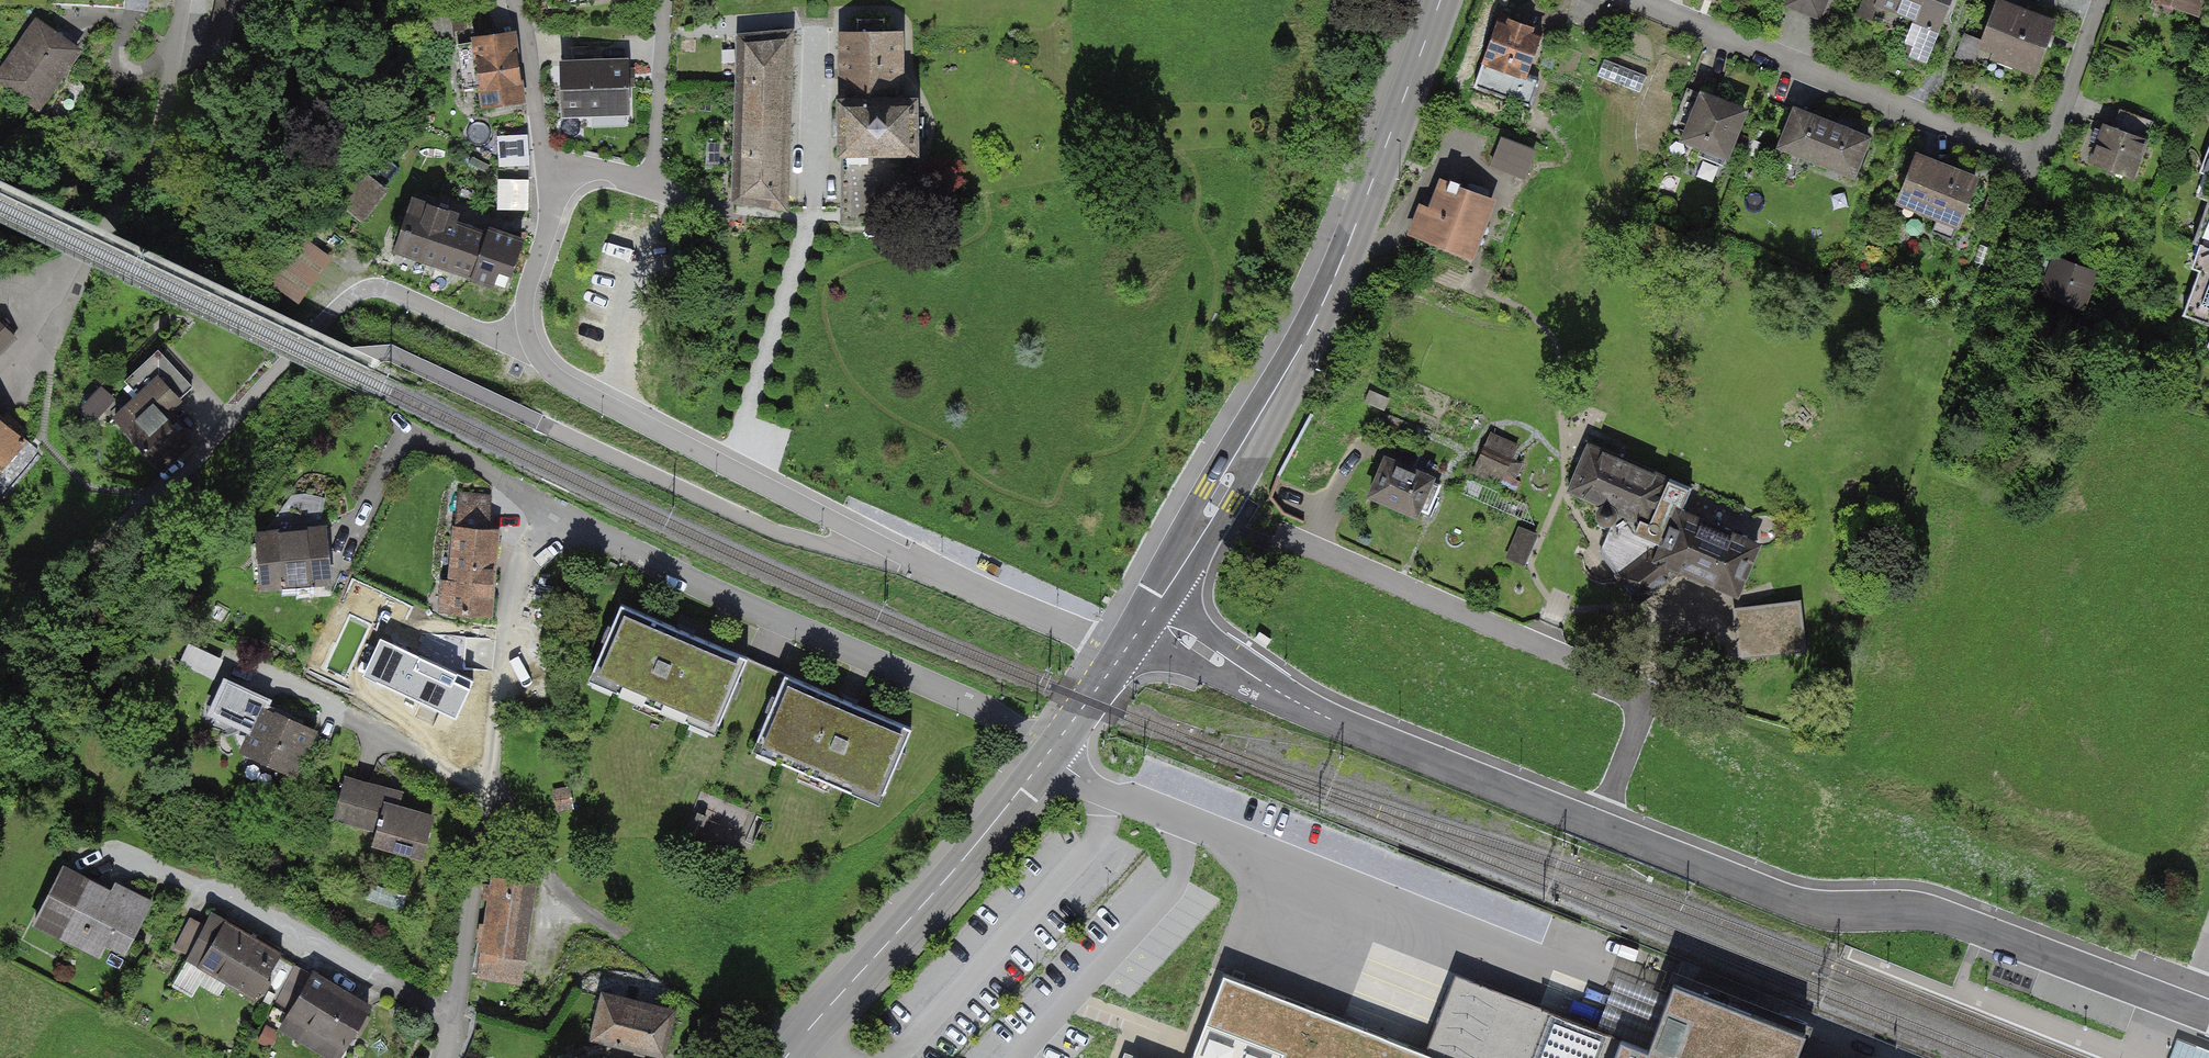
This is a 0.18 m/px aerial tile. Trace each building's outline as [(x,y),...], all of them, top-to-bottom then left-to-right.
[(1788,4),(1819,16),(1825,0),(1789,0),(1788,4)] [(1877,3),(1917,18),(1904,49),(1926,58),(1946,7),(1956,11),(1960,0),(1878,0),(1877,3)] [(2197,12),(2201,0),(2163,0),(2197,12)] [(2036,72),(2053,23),(1997,3),(1982,42),(1982,44),(2015,56),(2016,64),(2036,72)] [(1558,35),(1502,14),(1477,79),(1534,100),(1558,35)] [(90,57),(39,21),(0,77),(0,82),(49,116),(90,57)] [(520,103),(510,28),(474,32),(484,107),(520,103)] [(791,32),(738,38),(733,201),(785,206),(791,32)] [(898,33),(842,32),(841,167),(912,167),(913,101),(898,101),(898,33)] [(1974,65),(1982,44),(1982,42),(1965,36),(1957,59),(1974,65)] [(563,65),(564,111),(627,110),(626,63),(612,64),(611,46),(573,47),(573,65),(563,65)] [(1646,76),(1604,59),(1598,76),(1639,92),(1646,76)] [(1744,111),(1687,89),(1675,119),(1690,125),(1684,139),(1726,155),(1744,111)] [(1868,138),(1795,109),(1777,154),(1796,162),(1799,154),(1853,175),(1868,138)] [(2113,128),(2105,124),(2091,161),(2131,176),(2151,121),(2120,110),(2113,128)] [(2192,170),(2200,173),(2191,197),(2208,203),(2208,123),(2192,170)] [(528,162),(527,132),(496,133),(498,163),(528,162)] [(1538,149),(1501,134),(1489,163),(1526,178),(1538,149)] [(1979,174),(1914,150),(1892,212),(1956,235),(1979,174)] [(363,220),(387,188),(364,171),(340,203),(363,220)] [(1498,196),(1440,173),(1414,237),(1472,260),(1498,196)] [(528,176),(498,178),(499,208),(529,207),(528,176)] [(445,212),(414,201),(397,250),(473,277),(487,236),(442,220),(445,212)] [(2201,202),(2188,236),(2193,238),(2183,269),(2191,272),(2176,315),(2208,326),(2208,205),(2201,202)] [(489,229),(487,236),(473,277),(493,284),(498,267),(510,271),(521,240),(489,229)] [(2099,265),(2057,251),(2040,298),(2082,313),(2099,265)] [(17,333),(0,316),(0,350),(17,333)] [(2200,357),(2208,360),(2208,330),(2200,357)] [(163,466),(193,436),(168,405),(192,382),(160,341),(124,373),(136,387),(112,408),(163,466)] [(38,442),(0,401),(0,477),(38,442)] [(1681,511),(1691,488),(1588,443),(1568,490),(1603,505),(1601,507),(1599,510),(1598,512),(1598,515),(1599,518),(1602,520),(1605,522),(1607,522),(1610,521),(1612,522),(1600,550),(1638,600),(1681,568),(1737,592),(1757,544),(1681,511)] [(1520,462),(1484,447),(1473,472),(1500,483),(1504,474),(1513,478),(1520,462)] [(1386,458),(1370,494),(1415,513),(1418,506),(1427,510),(1438,486),(1429,482),(1431,477),(1411,468),(1416,457),(1399,449),(1393,461),(1386,458)] [(325,525),(251,531),(256,591),(330,585),(325,525)] [(496,529),(449,526),(443,612),(490,615),(496,529)] [(1510,558),(1529,565),(1541,534),(1522,526),(1510,558)] [(743,656),(623,602),(589,677),(709,732),(743,656)] [(1798,602),(1738,609),(1743,653),(1803,646),(1798,602)] [(912,727),(786,672),(756,740),(882,794),(912,727)] [(295,777),(317,729),(266,706),(270,697),(222,675),(205,713),(246,732),(237,750),(295,777)] [(388,788),(347,776),(333,827),(375,838),(388,788)] [(386,799),(372,850),(422,863),(436,813),(386,799)] [(146,909),(61,863),(28,924),(113,970),(146,909)] [(534,886),(491,879),(476,971),(519,978),(534,886)] [(282,953),(210,911),(182,958),(254,1000),(282,953)] [(311,972),(277,1032),(324,1057),(342,1057),(371,1006),(311,972)] [(1224,975),(1192,1057),(1440,1057),(1224,975)] [(1673,981),(1670,990),(1648,1047),(1620,1036),(1612,1057),(1795,1057),(1802,1040),(1805,1032),(1673,981)] [(1620,1036),(1479,982),(1454,1048),(1475,1056),(1474,1057),(1612,1057),(1620,1036)] [(603,990),(591,1041),(664,1057),(676,1006),(603,990)] [(2173,1057),(2208,1057),(2177,1045),(2173,1057)]
